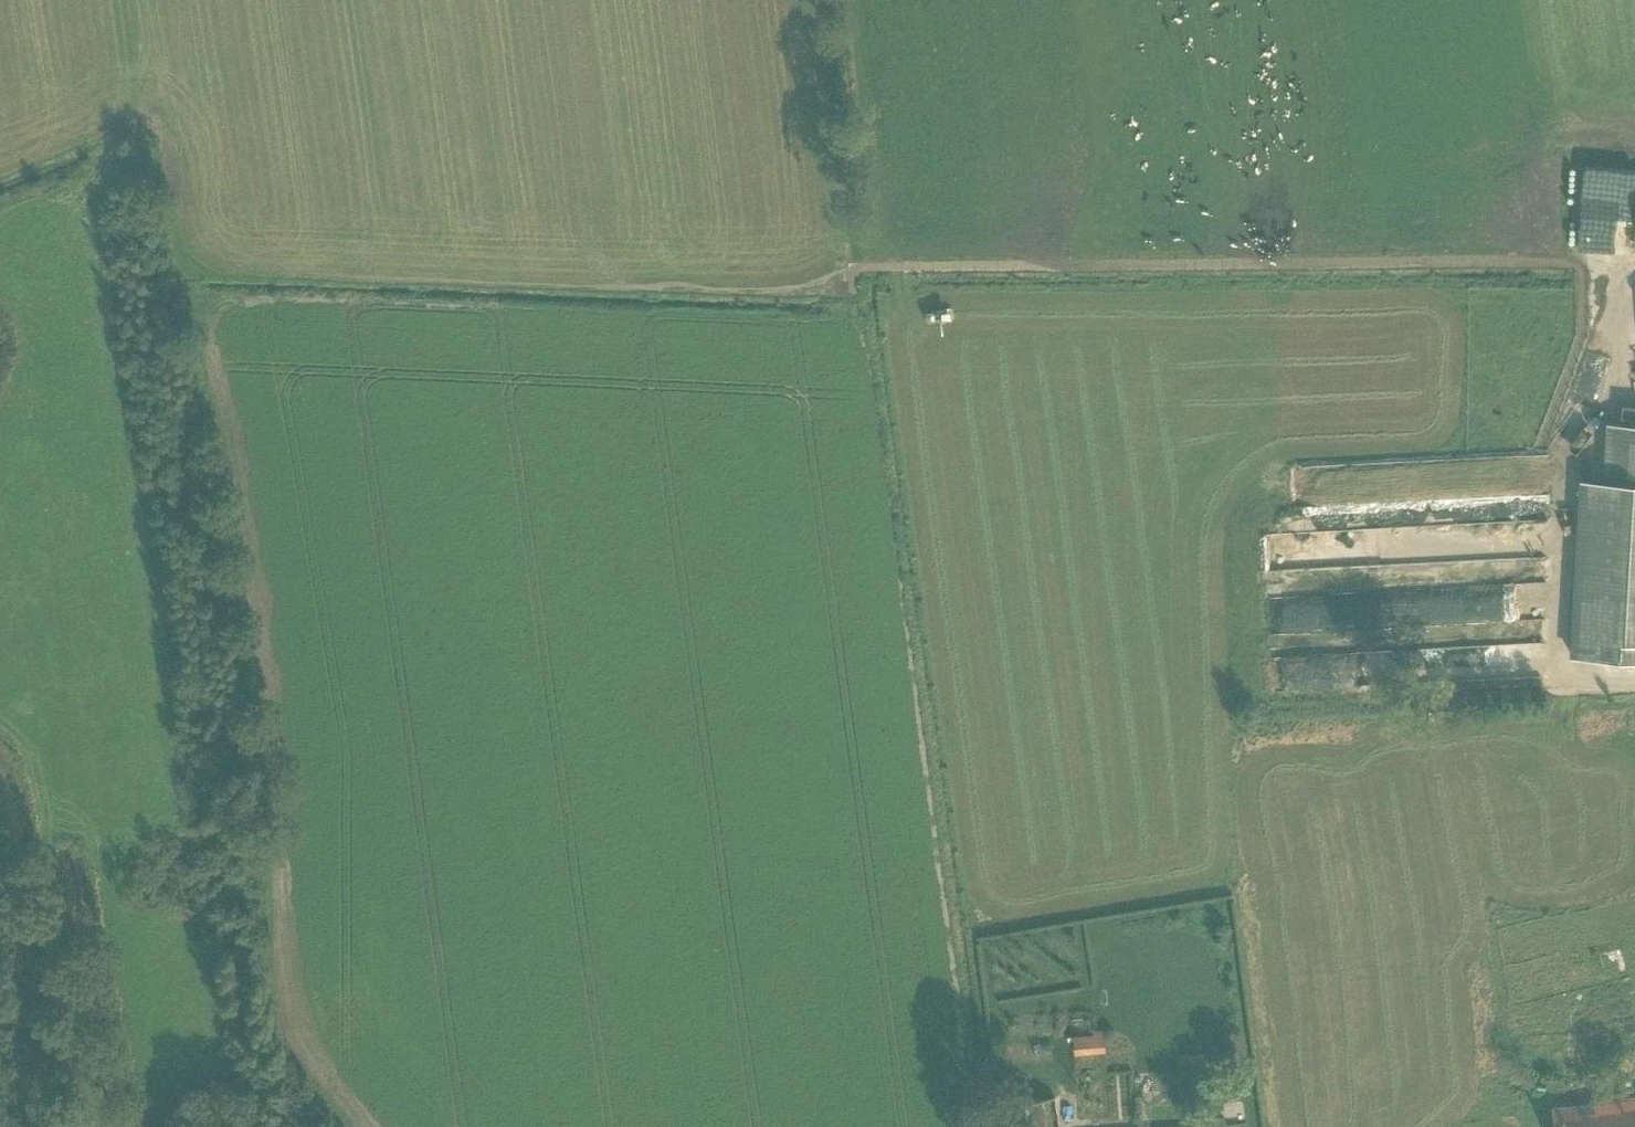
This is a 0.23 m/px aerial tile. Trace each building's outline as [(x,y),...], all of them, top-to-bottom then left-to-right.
[(1606,421),(1602,481),(1579,479),(1570,656),(1634,659),(1634,423),(1606,421)] [(1255,555),(1270,556),(1272,535),(1257,534),(1255,555)] [(1346,563),(1346,535),(1301,535),(1302,564),(1346,563)] [(1284,597),(1285,628),(1353,626),(1352,595),(1284,597)] [(1530,648),(1490,648),(1490,678),(1531,677),(1530,648)] [(1272,659),(1273,686),(1372,685),(1372,658),(1272,659)] [(1091,1037),(1072,1039),(1073,1056),(1103,1054),(1101,1037),(1091,1037)] [(1554,1126),(1634,1126),(1634,1099),(1551,1111),(1554,1126)]
